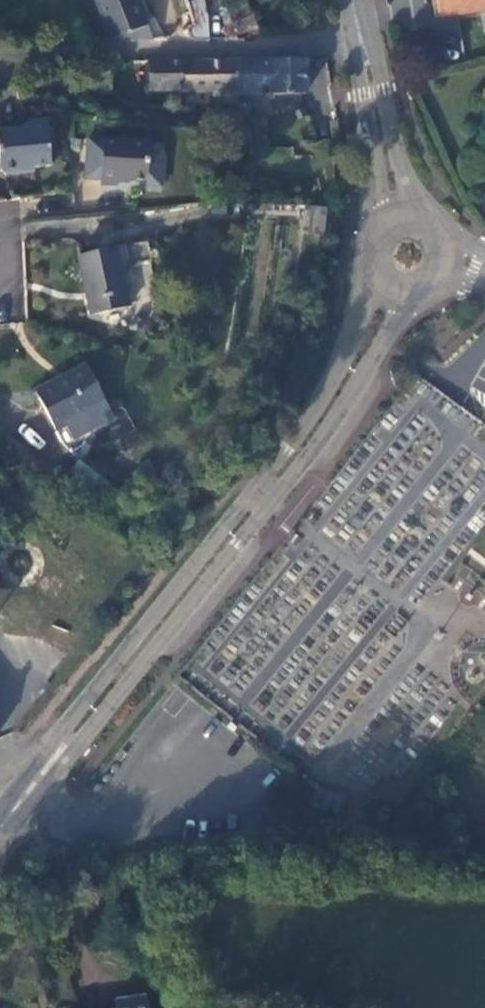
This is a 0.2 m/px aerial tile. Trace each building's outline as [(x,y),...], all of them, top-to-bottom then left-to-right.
[(109,43),(150,41),(134,0),(92,0),(109,43)] [(190,38),(207,39),(207,0),(190,0),(190,38)] [(244,2),(224,9),(235,37),(254,30),(244,2)] [(304,96),(303,60),(234,62),(235,107),(237,108),(237,96),(271,96),(272,112),(290,112),(289,96),(304,96)] [(235,107),(234,62),(148,64),(148,93),(182,93),(182,96),(217,96),(217,106),(235,107)] [(0,122),(0,164),(3,163),(4,157),(37,154),(33,114),(13,115),(6,122),(0,122)] [(76,125),(69,164),(85,167),(84,171),(99,174),(100,167),(130,172),(129,178),(144,181),(150,149),(135,146),(137,135),(92,128),(76,125)] [(304,204),(302,230),(325,232),(327,206),(304,204)] [(113,293),(107,269),(103,253),(111,251),(135,245),(131,227),(60,244),(73,302),(113,293)] [(103,253),(107,269),(114,267),(111,251),(103,253)] [(65,353),(43,363),(45,369),(12,384),(29,418),(83,391),(65,353)] [(45,369),(43,363),(10,379),(12,384),(45,369)] [(130,990),(126,980),(96,985),(98,996),(130,990)] [(130,990),(98,996),(100,1007),(135,1007),(130,990)]
